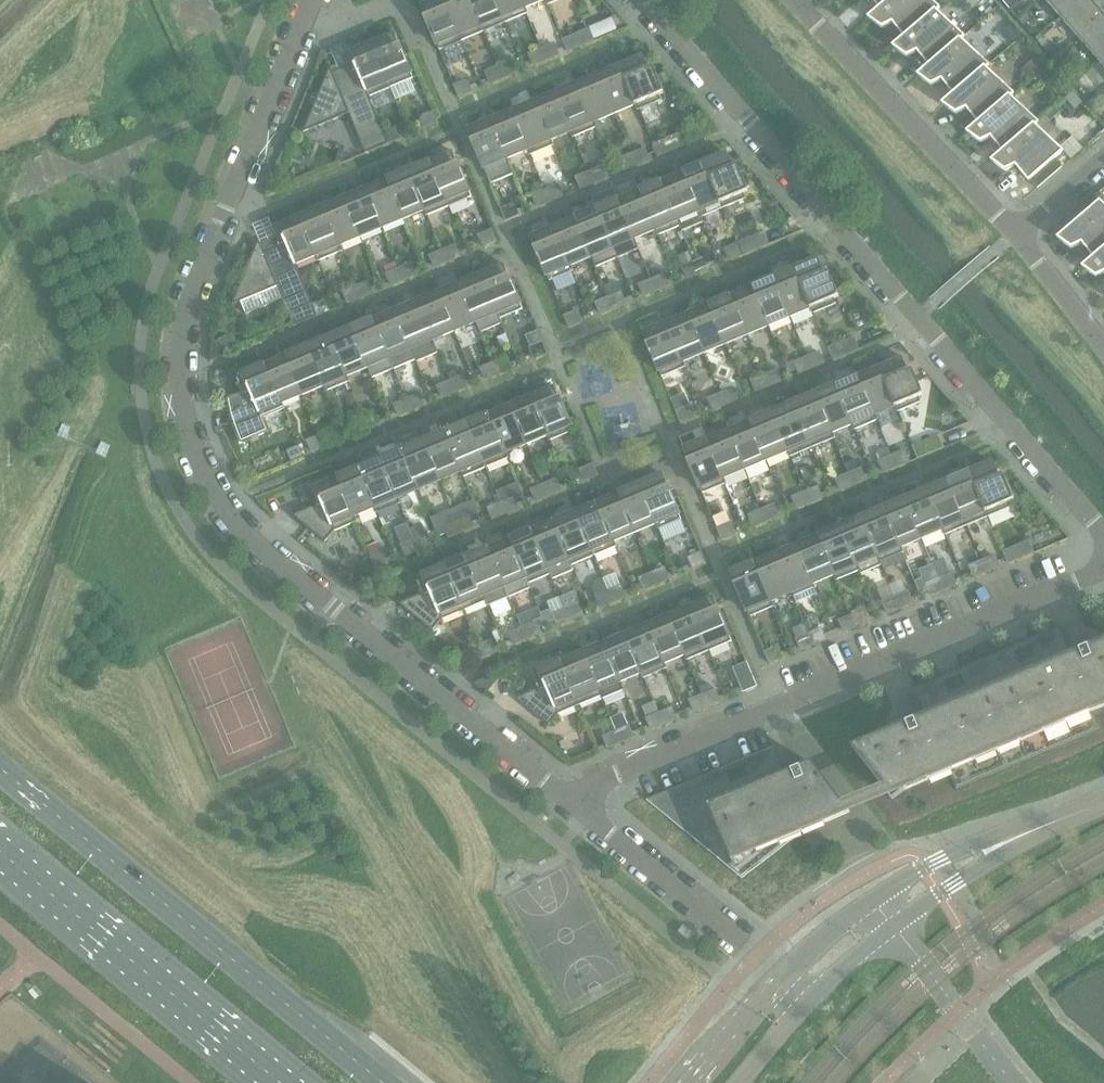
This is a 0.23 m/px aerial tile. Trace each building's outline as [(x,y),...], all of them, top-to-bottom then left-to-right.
[(460,36),(445,0),(434,0),(420,6),(439,51),(462,41),(460,36)] [(470,0),(445,0),(460,36),(481,27),(470,0)] [(496,0),(470,0),(481,27),(503,18),(496,0)] [(521,0),(496,0),(503,18),(525,9),(521,0)] [(525,9),(546,0),(521,0),(525,9)] [(940,8),(931,0),(891,0),(868,19),(882,28),(892,23),(904,37),(892,47),(893,48),(940,8)] [(891,0),(872,0),(880,8),(868,19),(891,0)] [(1079,0),(1046,0),(1060,17),(1079,0)] [(1103,17),(1103,15),(1091,0),(1079,0),(1060,17),(1079,39),(1103,17)] [(918,76),(964,36),(937,11),(940,8),(893,48),(906,57),(917,52),(929,66),(917,76),(918,76)] [(1030,19),(1023,10),(1016,17),(1023,26),(1030,19)] [(1103,55),(1103,17),(1079,39),(1098,61),(1103,55)] [(1021,35),(1012,24),(1002,33),(1011,43),(1021,35)] [(592,42),(587,30),(563,40),(568,52),(592,42)] [(413,79),(394,33),(372,43),(391,88),(413,79)] [(942,105),(989,65),(961,40),(964,36),(918,76),(931,86),(942,80),(953,94),(942,104),(942,105)] [(372,43),(344,54),(349,66),(352,72),(358,70),(369,97),(391,88),(372,43)] [(558,56),(556,51),(553,44),(541,49),(546,61),(558,56)] [(546,61),(541,49),(530,54),(535,66),(546,61)] [(1034,76),(1048,63),(1040,54),(1026,66),(1034,76)] [(664,94),(655,72),(653,68),(648,69),(642,56),(620,65),(637,105),(639,110),(661,101),(659,96),(664,94)] [(515,74),(513,69),(510,62),(498,67),(503,79),(515,74)] [(1043,86),(1057,74),(1048,63),(1034,76),(1043,86)] [(637,105),(620,65),(598,74),(615,114),(637,105)] [(967,134),(1014,93),(986,69),(989,65),(942,105),(956,114),(966,109),(978,123),(966,133),(967,134)] [(389,144),(384,132),(358,70),(352,72),(349,66),(333,73),(330,67),(303,133),(348,114),(365,154),(389,144)] [(503,79),(498,67),(486,72),(491,84),(503,79)] [(670,81),(667,73),(657,77),(661,85),(670,81)] [(615,114),(598,74),(577,83),(593,123),(595,122),(615,114)] [(471,93),(469,87),(466,81),(454,86),(459,98),(471,93)] [(577,83),(555,92),(572,132),(570,133),(572,138),(597,128),(595,122),(593,123),(577,83)] [(572,132),(555,92),(533,101),(550,141),(570,133),(572,132)] [(1073,92),(1063,101),(1073,113),(1083,104),(1080,100),(1073,92)] [(992,162),(1038,122),(1010,97),(1014,93),(967,134),(980,143),(991,138),(1003,152),(991,162),(992,162)] [(550,141),(533,101),(512,110),(528,150),(550,141)] [(528,150),(512,110),(490,119),(507,159),(528,150)] [(438,124),(433,112),(421,117),(426,129),(438,124)] [(509,164),(507,159),(490,119),(468,129),(491,184),(514,174),(509,164)] [(1054,159),(1063,151),(1035,126),(1038,122),(992,162),(1005,171),(1016,166),(1028,181),(1030,180),(1037,189),(1062,167),(1054,159)] [(401,139),(399,134),(396,127),(384,132),(389,144),(401,139)] [(683,147),(678,135),(653,145),(658,157),(683,147)] [(649,161),(646,156),(644,149),(632,154),(637,166),(649,161)] [(472,197),(460,170),(453,152),(430,161),(449,207),(472,197)] [(637,166),(632,154),(620,159),(625,171),(637,166)] [(748,192),(739,170),(737,166),(733,168),(727,154),(704,163),(723,208),(746,199),(744,194),(748,192)] [(449,207),(430,161),(409,171),(425,211),(428,216),(449,207)] [(723,208),(704,163),(683,172),(702,217),(723,208)] [(605,179),(603,174),(600,168),(589,172),(594,184),(605,179)] [(425,211),(409,171),(387,180),(404,220),(425,211)] [(594,184),(589,172),(577,177),(582,189),(594,184)] [(702,217),(683,172),(661,181),(680,226),(682,231),(704,222),(702,217)] [(404,220),(387,180),(365,189),(382,229),(404,220)] [(680,226),(661,181),(639,190),(656,230),(659,236),(680,226)] [(562,198),(560,192),(557,186),(545,191),(550,203),(562,198)] [(382,229),(365,189),(344,198),(361,238),(382,229)] [(656,230),(639,190),(618,199),(635,240),(656,230)] [(550,203),(545,191),(533,196),(539,207),(550,203)] [(361,238),(344,198),(322,207),(339,247),(361,238)] [(635,240),(618,199),(596,209),(617,258),(639,249),(635,240)] [(1103,249),(1103,205),(1100,202),(1057,239),(1071,249),(1082,244),(1093,257),(1082,267),(1082,268),(1103,249)] [(518,216),(516,211),(513,204),(501,209),(506,221),(518,216)] [(339,247),(322,207),(300,216),(317,256),(319,261),(341,252),(339,247)] [(617,258),(596,209),(575,218),(592,258),(596,267),(617,258)] [(317,256),(300,216),(273,227),(278,239),(281,245),(287,243),(296,265),(317,256)] [(592,258),(575,218),(553,227),(570,267),(592,258)] [(572,272),(570,267),(553,227),(530,236),(549,281),(572,272)] [(496,242),(491,230),(479,235),(484,247),(496,242)] [(767,245),(762,233),(738,243),(743,255),(767,245)] [(318,317),(313,305),(296,265),(287,243),(281,245),(278,239),(261,245),(259,240),(232,306),(277,287),(294,327),(318,317)] [(743,255),(738,243),(726,249),(731,261),(743,255)] [(459,258),(457,253),(454,246),(442,251),(447,263),(459,258)] [(1082,268),(1096,277),(1103,273),(1103,249),(1082,268)] [(447,263),(442,251),(430,256),(435,268),(447,263)] [(711,269),(709,263),(706,257),(695,262),(700,274),(711,269)] [(839,297),(830,275),(828,271),(823,273),(818,259),(795,268),(812,308),(814,313),(836,304),(834,299),(839,297)] [(700,274),(695,262),(683,267),(688,279),(700,274)] [(416,276),(414,271),(411,264),(399,269),(404,281),(416,276)] [(523,309),(511,282),(504,264),(481,274),(498,314),(500,319),(523,309)] [(812,308),(795,268),(773,277),(790,317),(812,308)] [(404,281),(399,269),(387,274),(392,286),(404,281)] [(481,274),(460,283),(476,323),(480,333),(502,324),(500,319),(498,314),(481,274)] [(668,287),(666,282),(663,275),(651,280),(656,292),(668,287)] [(790,317),(773,277),(752,286),(769,326),(790,317)] [(656,292),(651,280),(640,285),(645,297),(656,292)] [(372,294),(370,289),(367,282),(356,287),(361,299),(372,294)] [(476,323),(460,283),(438,292),(455,332),(476,323)] [(769,326),(752,286),(730,296),(747,336),(769,326)] [(361,299),(356,287),(344,292),(349,304),(361,299)] [(455,332),(438,292),(416,301),(433,341),(455,332)] [(625,305),(623,300),(620,293),(608,298),(613,310),(625,305)] [(747,336),(730,296),(709,305),(725,345),(747,336)] [(613,310),(608,298),(596,303),(601,315),(613,310)] [(330,312),(327,307),(325,300),(313,305),(318,317),(330,312)] [(433,341),(416,301),(394,310),(411,350),(433,341)] [(725,345),(709,305),(687,314),(704,354),(725,345)] [(411,350),(394,310),(373,319),(390,359),(411,350)] [(581,323),(579,318),(576,311),(564,316),(569,328),(581,323)] [(704,354),(687,314),(665,323),(682,363),(704,354)] [(373,319),(351,328),(368,368),(372,378),(394,369),(390,359),(373,319)] [(682,363),(665,323),(643,332),(662,377),(684,368),(682,363)] [(368,368),(351,328),(330,337),(347,377),(368,368)] [(347,377),(330,337),(308,346),(325,386),(347,377)] [(858,350),(853,338),(829,348),(834,361),(858,350)] [(225,356),(221,340),(212,340),(210,362),(225,356)] [(547,354),(545,349),(542,342),(530,347),(535,359),(547,354)] [(325,386),(308,346),(287,355),(303,395),(325,386)] [(824,365),(822,359),(819,353),(807,357),(812,370),(824,365)] [(303,395),(287,355),(265,364),(282,404),(303,395)] [(812,370),(807,357),(795,362),(800,374),(812,370)] [(924,395),(915,373),(914,374),(912,369),(908,371),(902,357),(879,367),(898,412),(921,402),(919,397),(924,395)] [(510,370),(508,365),(505,358),(493,363),(498,375),(510,370)] [(498,375),(493,363),(481,368),(486,380),(498,375)] [(282,404),(265,364),(237,376),(244,392),(227,399),(231,417),(237,435),(241,444),(269,432),(263,418),(284,410),(282,404)] [(898,412),(879,367),(858,376),(877,421),(878,420),(876,415),(895,407),(897,412),(898,412)] [(780,383),(778,378),(775,370),(764,375),(769,388),(780,383)] [(769,388),(764,375),(752,380),(757,393),(769,388)] [(467,388),(465,383),(462,376),(450,381),(455,393),(467,388)] [(877,421),(858,376),(836,385),(855,430),(877,421)] [(455,393),(450,381),(438,386),(443,398),(455,393)] [(855,430),(836,385),(815,394),(834,439),(835,438),(833,433),(852,425),(854,430),(855,430)] [(573,431),(562,404),(554,386),(532,396),(550,441),(573,431)] [(737,401),(735,396),(732,388),(720,393),(725,406),(737,401)] [(725,406),(720,393),(708,398),(714,411),(725,406)] [(423,406),(421,401),(418,394),(406,399),(411,411),(423,406)] [(834,439),(815,394),(793,403),(812,448),(834,439)] [(550,441),(532,396),(510,405),(527,445),(547,436),(549,441),(550,441)] [(411,411),(406,399),(395,404),(400,416),(411,411)] [(812,448),(793,403),(772,412),(790,457),(812,448)] [(527,445),(510,405),(489,414),(507,459),(509,458),(507,453),(527,445)] [(693,419),(691,414),(688,407),(676,412),(681,424),(693,419)] [(790,457),(772,412),(750,421),(767,461),(788,452),(790,457)] [(380,424),(378,420),(375,413),(363,417),(368,429),(380,424)] [(507,459),(489,414),(467,423),(486,468),(507,459)] [(368,429),(363,417),(351,422),(356,434),(368,429)] [(767,461),(750,421),(728,430),(745,470),(767,461)] [(486,468),(467,423),(445,432),(464,477),(486,468)] [(745,470),(728,430),(707,439),(726,484),(727,483),(725,479),(745,470)] [(337,443),(335,438),(332,431),(320,436),(325,448),(337,443)] [(464,477),(445,432),(423,441),(440,481),(461,472),(463,477),(464,477)] [(325,448),(320,436),(308,440),(313,452),(325,448)] [(942,449),(937,437),(913,447),(918,459),(942,449)] [(726,484),(707,439),(684,449),(702,494),(726,484)] [(440,481),(423,441),(402,450),(419,490),(440,481)] [(419,490),(402,450),(380,459),(399,504),(400,504),(398,499),(419,490)] [(908,463),(906,458),(903,451),(891,456),(896,468),(908,463)] [(896,468),(891,456),(880,461),(885,473),(896,468)] [(399,504),(380,459),(359,468),(378,513),(399,504)] [(1014,500),(1005,479),(1003,474),(998,476),(992,462),(970,472),(989,517),(1012,507),(1009,502),(1014,500)] [(598,476),(593,464),(581,469),(586,481),(598,476)] [(378,513),(359,468),(337,477),(356,522),(357,522),(355,517),(374,509),(376,514),(378,513)] [(865,481),(863,476),(860,469),(849,474),(853,486),(865,481)] [(989,517),(970,472),(948,481),(967,526),(989,517)] [(853,486),(849,474),(836,479),(841,491),(853,486)] [(681,520),(670,492),(662,475),(640,484),(658,529),(681,520)] [(356,522),(337,477),(310,489),(316,505),(292,516),(325,543),(334,531),(356,522)] [(561,492),(558,487),(556,480),(543,485),(549,497),(561,492)] [(967,526),(948,481),(927,490),(945,535),(967,526)] [(658,529),(640,484),(618,493),(635,533),(655,525),(657,530),(658,529)] [(549,497),(543,485),(532,490),(537,502),(549,497)] [(822,499),(819,494),(817,487),(805,492),(810,504),(822,499)] [(945,535),(927,490),(905,499),(922,539),(942,530),(945,535)] [(810,504),(805,492),(793,497),(798,509),(810,504)] [(635,533),(618,493),(596,502),(615,547),(617,547),(615,542),(635,533)] [(517,510),(515,505),(512,498),(500,503),(506,515),(517,510)] [(922,539),(905,499),(883,508),(902,553),(904,552),(902,547),(922,539)] [(615,547),(596,502),(575,511),(593,556),(615,547)] [(506,515),(500,503),(489,508),(494,520),(506,515)] [(778,517),(776,512),(773,505),(762,510),(766,522),(778,517)] [(902,553),(883,508),(862,517),(880,562),(902,553)] [(766,522),(762,510),(750,515),(755,527),(766,522)] [(593,556),(575,511),(553,520),(572,565),(593,556)] [(469,516),(457,521),(462,533),(474,528),(472,523),(469,516)] [(880,562),(862,517),(840,526),(859,571),(861,570),(859,565),(878,557),(880,562)] [(572,565),(553,520),(532,530),(550,574),(552,574),(550,569),(569,561),(571,566),(572,565)] [(462,533),(457,521),(445,526),(450,538),(462,533)] [(431,546),(421,524),(410,529),(414,539),(419,551),(431,546)] [(734,536),(732,531),(729,524),(717,529),(722,541),(734,536)] [(859,571),(840,526),(818,535),(837,581),(859,571)] [(550,574),(532,530),(510,539),(529,584),(550,574)] [(837,581),(818,535),(797,544),(813,584),(834,576),(837,581)] [(419,551),(414,539),(402,544),(407,556),(419,551)] [(529,584),(510,539),(488,548),(505,588),(525,579),(527,584),(529,584)] [(1033,554),(1028,542),(1003,552),(1008,564),(1033,554)] [(813,584),(797,544),(775,553),(792,594),(813,584)] [(505,588),(488,548),(467,557),(486,602),(487,601),(485,596),(505,588)] [(388,564),(385,559),(383,552),(371,558),(371,559),(376,569),(388,564)] [(706,565),(701,553),(689,558),(694,570),(706,565)] [(792,594),(775,553),(753,563),(772,608),(775,607),(773,602),(792,594)] [(999,568),(996,563),(994,556),(982,561),(987,573),(999,568)] [(486,602),(467,557),(445,566),(464,611),(486,602)] [(987,573),(982,561),(970,566),(975,578),(987,573)] [(772,608),(753,563),(731,572),(750,617),(772,608)] [(464,611),(445,566),(418,577),(424,594),(400,604),(433,631),(442,620),(464,611)] [(669,580),(666,575),(664,568),(651,573),(657,585),(669,580)] [(657,585),(651,573),(640,578),(645,590),(657,585)] [(955,586),(953,581),(950,574),(939,579),(944,591),(955,586)] [(912,604),(902,579),(890,585),(895,597),(900,609),(912,604)] [(944,591),(939,579),(927,584),(932,596),(944,591)] [(625,598),(623,593),(620,586),(608,592),(613,603),(625,598)] [(613,603),(608,592),(597,596),(602,608),(613,603)] [(732,641),(720,614),(713,596),(690,606),(709,651),(732,641)] [(900,609),(895,597),(883,602),(888,614),(900,609)] [(582,617),(580,611),(577,605),(565,610),(570,622),(582,617)] [(709,651),(690,606),(669,615),(688,660),(709,651)] [(570,622),(565,610),(553,615),(558,627),(570,622)] [(868,622),(866,617),(863,611),(852,615),(857,627),(868,622)] [(539,635),(529,612),(517,617),(522,628),(527,640),(539,635)] [(688,660),(669,615),(647,624),(666,669),(667,669),(665,664),(684,656),(686,661),(688,660)] [(857,627),(852,615),(840,620),(845,632),(857,627)] [(666,669),(647,624),(625,633),(644,678),(666,669)] [(527,640),(522,628),(510,633),(515,645),(527,640)] [(825,641),(823,635),(820,629),(809,634),(814,646),(825,641)] [(644,678),(625,633),(604,642),(621,682),(641,674),(643,679),(644,678)] [(814,646),(809,634),(797,639),(802,650),(814,646)] [(495,653),(493,648),(490,641),(478,646),(484,658),(495,653)] [(1103,707),(1103,641),(852,746),(852,747),(880,783),(890,796),(1103,707)] [(621,682),(604,642),(582,651),(601,696),(602,696),(600,691),(621,682)] [(782,659),(779,654),(777,647),(765,652),(770,664),(782,659)] [(601,696),(582,651),(561,660),(580,705),(601,696)] [(580,705),(561,660),(533,672),(540,688),(515,699),(549,726),(558,714),(580,705)] [(756,687),(751,675),(746,663),(734,668),(744,692),(756,687)] [(500,678),(481,684),(494,694),(505,690),(500,678)] [(719,702),(717,697),(714,690),(702,695),(707,707),(719,702)] [(707,707),(702,695),(690,700),(695,712),(707,707)] [(676,720),(674,715),(671,708),(659,713),(664,725),(676,720)] [(664,725),(659,713),(647,718),(652,730),(664,725)] [(632,739),(630,733),(627,727),(616,731),(621,743),(632,739)] [(621,743),(616,731),(604,736),(609,748),(621,743)] [(792,838),(850,813),(840,799),(812,763),(792,772),(793,775),(780,780),(768,752),(652,801),(730,866),(742,876),(792,838)] [(850,813),(890,796),(880,783),(840,799),(850,813)] [(694,934),(683,925),(678,932),(688,940),(694,934)]
